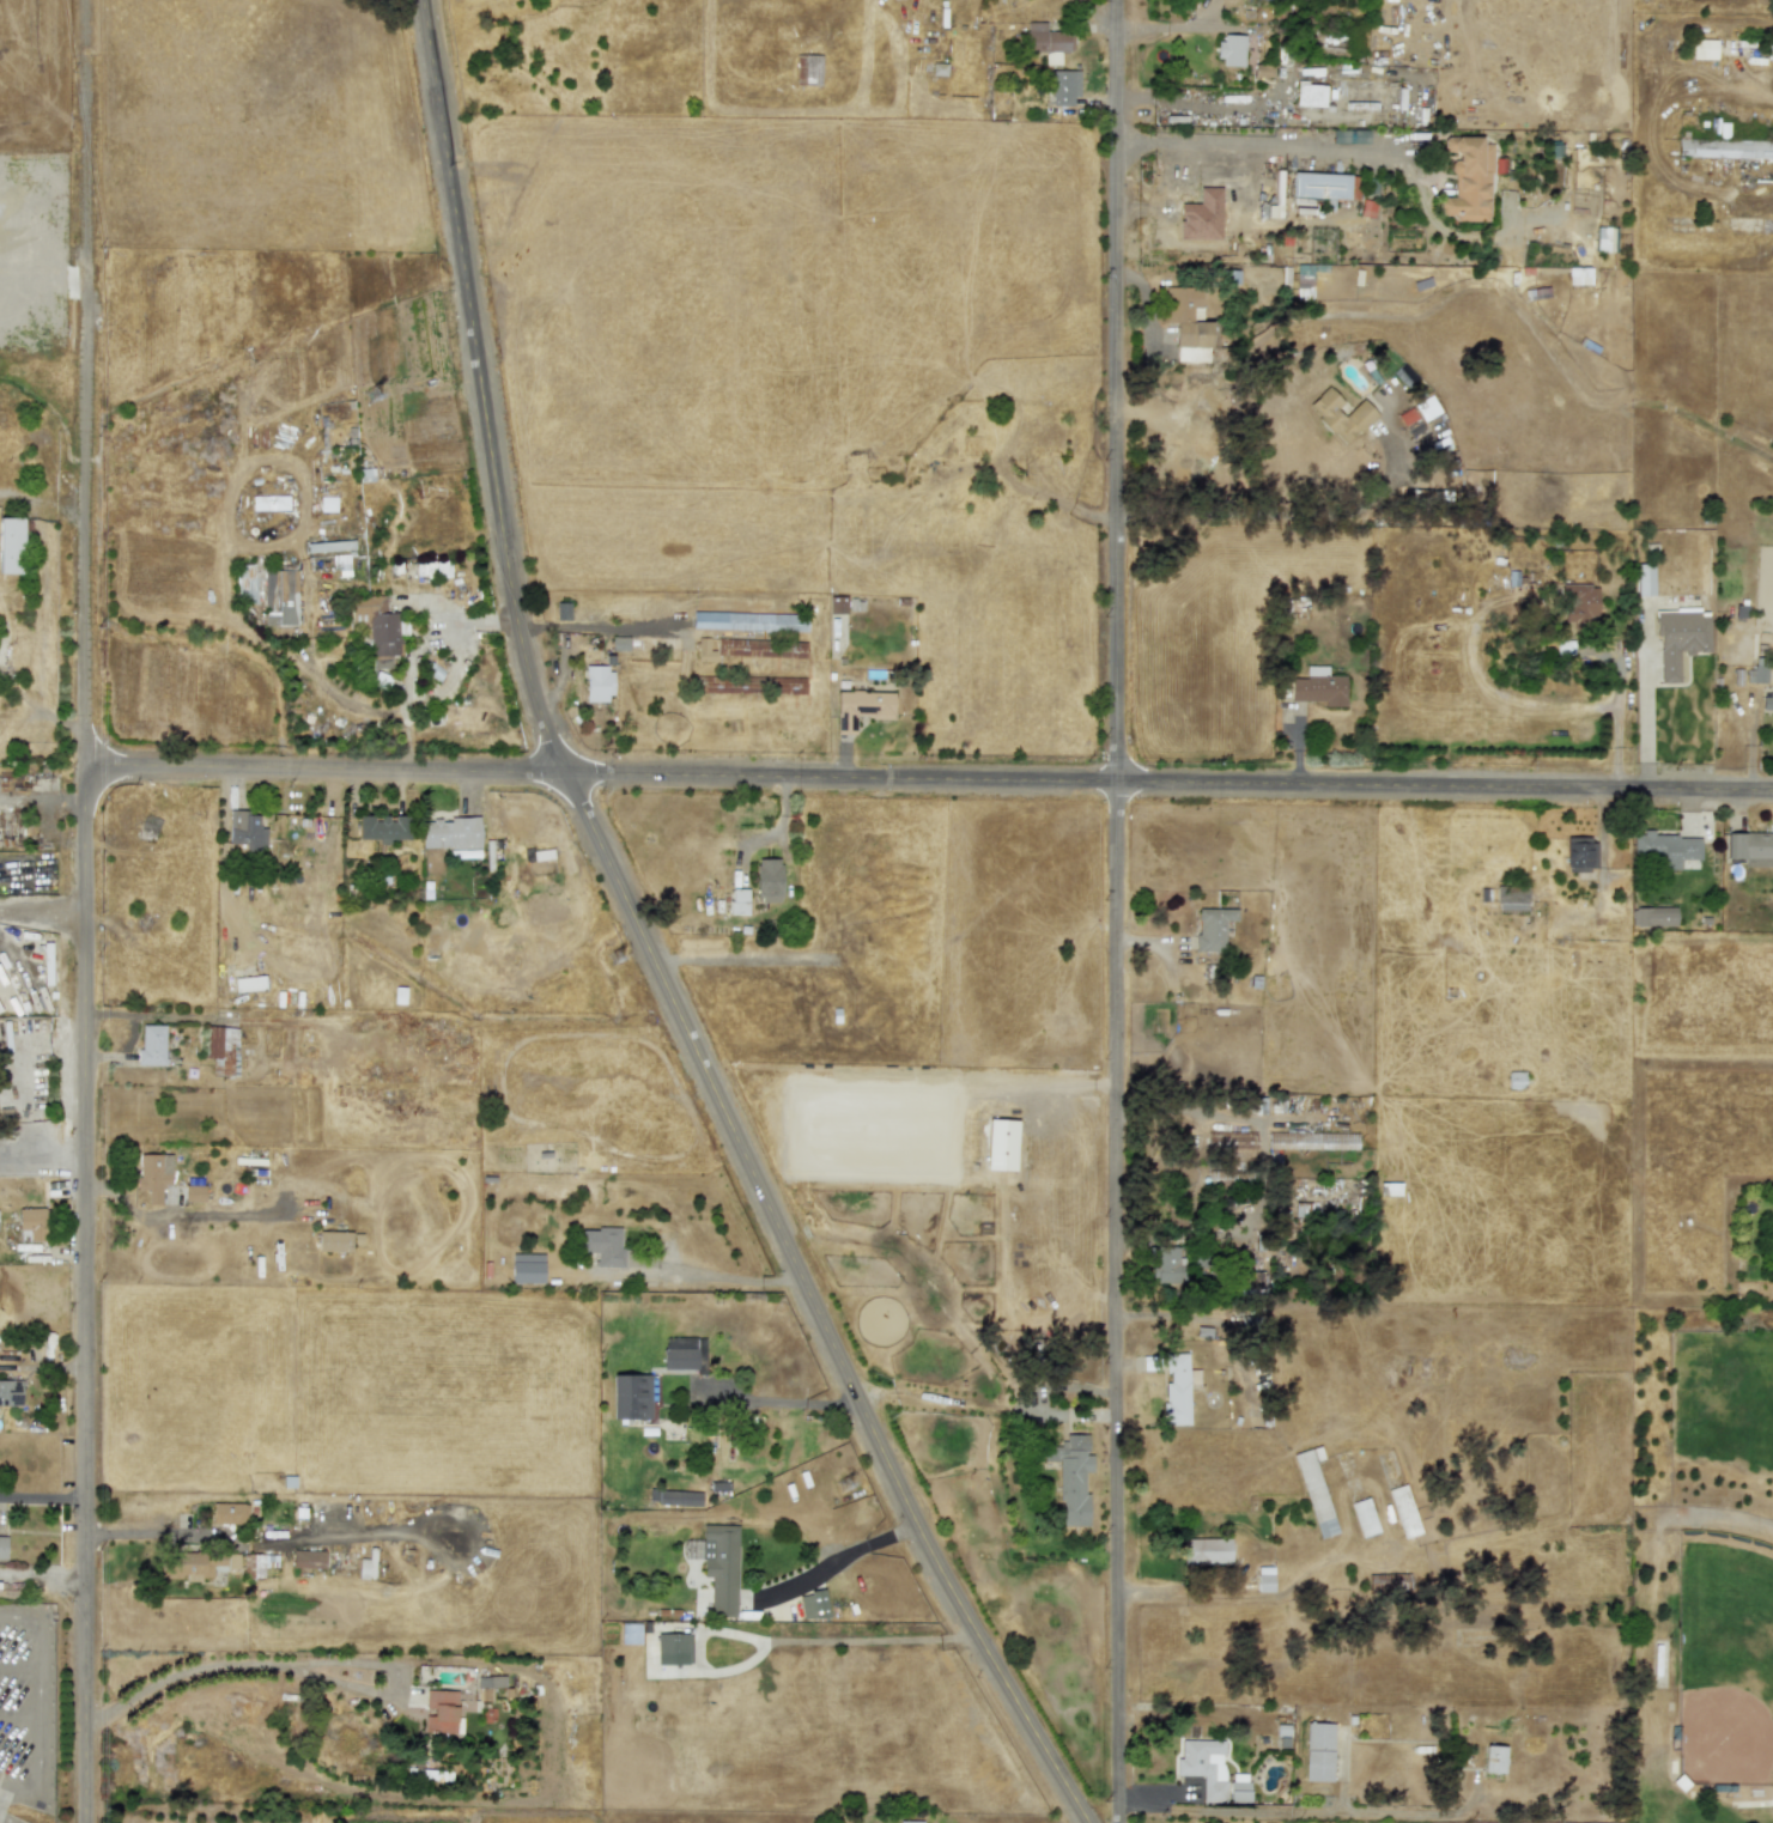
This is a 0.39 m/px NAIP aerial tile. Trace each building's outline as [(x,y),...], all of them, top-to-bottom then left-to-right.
[(1059,65),(1061,51),(1071,51),(1071,31),(1045,31),(1045,23),(1026,23),(1026,51),(1045,51),(1044,65),(1059,65)] [(1243,66),(1244,35),(1219,35),(1219,66),(1243,66)] [(1692,59),(1716,59),(1716,40),(1692,40),(1692,59)] [(820,85),(821,55),(796,54),(795,85),(820,85)] [(1052,107),(1077,105),(1077,71),(1051,71),(1052,107)] [(1324,107),(1324,85),(1295,84),(1295,105),(1324,107)] [(1489,221),(1490,144),(1481,144),(1481,138),(1443,136),(1443,152),(1453,152),(1452,198),(1439,196),(1439,214),(1455,215),(1453,221),(1489,221)] [(1772,159),(1772,141),(1677,138),(1676,156),(1772,159)] [(1349,199),(1349,175),(1292,172),(1292,198),(1349,199)] [(1221,187),(1198,188),(1198,202),(1179,203),(1179,239),(1221,238),(1221,187)] [(1596,251),(1613,251),(1614,227),(1597,226),(1596,251)] [(1297,265),(1295,288),(1312,288),(1313,265),(1297,265)] [(1591,284),(1590,268),(1567,268),(1568,285),(1591,284)] [(1210,321),(1201,321),(1201,287),(1165,287),(1164,323),(1174,323),(1174,346),(1210,346),(1210,321)] [(1307,406),(1344,445),(1377,414),(1362,399),(1343,417),(1337,409),(1343,402),(1328,387),(1307,406)] [(289,510),(287,496),(251,497),(251,510),(289,510)] [(20,518),(0,517),(0,573),(20,575),(20,518)] [(1637,596),(1653,596),(1653,564),(1637,564),(1637,596)] [(296,570),(262,570),(265,626),(297,625),(296,570)] [(1597,585),(1562,584),(1561,621),(1597,622),(1597,585)] [(397,656),(397,613),(385,613),(385,596),(350,596),(351,622),(366,622),(368,656),(397,656)] [(806,632),(807,614),(692,612),(692,628),(806,632)] [(1658,682),(1678,682),(1678,654),(1708,654),(1708,612),(1657,613),(1658,682)] [(804,642),(716,638),(716,655),(803,660),(804,642)] [(584,666),(584,701),(611,701),(609,666),(584,666)] [(1326,667),(1306,666),(1305,679),(1291,677),(1289,703),(1344,704),(1346,676),(1326,675),(1326,667)] [(1753,668),(1753,683),(1765,682),(1765,668),(1753,668)] [(806,677),(691,677),(691,693),(806,694),(806,677)] [(1771,681),(1771,697),(1761,697),(1761,710),(1772,710),(1772,718),(1772,681),(1771,681)] [(893,692),(836,691),(836,730),(855,730),(855,718),(892,718),(893,692)] [(266,828),(259,828),(259,813),(230,812),(229,844),(245,844),(245,852),(266,852),(266,828)] [(390,815),(358,815),(358,840),(407,841),(407,816),(390,816),(390,815)] [(480,849),(479,818),(450,818),(450,820),(421,821),(421,849),(480,849)] [(1700,837),(1652,837),(1652,832),(1633,832),(1633,857),(1662,857),(1662,869),(1680,869),(1680,859),(1700,859),(1700,837)] [(1772,867),(1772,833),(1730,832),(1729,858),(1744,858),(1743,865),(1772,867)] [(1595,837),(1566,837),(1565,871),(1595,873),(1595,837)] [(779,858),(754,859),(755,901),(781,900),(779,858)] [(747,914),(748,889),(729,888),(729,914),(747,914)] [(1496,910),(1526,911),(1526,889),(1496,888),(1496,910)] [(1675,926),(1675,907),(1631,909),(1631,928),(1675,926)] [(1196,952),(1224,952),(1225,920),(1235,922),(1237,909),(1197,909),(1196,952)] [(235,991),(265,990),(265,977),(233,978),(235,991)] [(165,1026),(141,1025),(141,1049),(136,1049),(136,1065),(164,1067),(165,1026)] [(237,1076),(238,1027),(206,1027),(205,1058),(212,1058),(211,1076),(237,1076)] [(1524,1071),(1508,1071),(1507,1088),(1523,1088),(1524,1071)] [(1207,1157),(1255,1156),(1253,1131),(1207,1132),(1207,1157)] [(1356,1149),(1358,1134),(1269,1132),(1268,1162),(1280,1162),(1281,1148),(1356,1149)] [(147,1204),(162,1204),(162,1185),(171,1184),(171,1154),(138,1155),(138,1191),(147,1190),(147,1204)] [(43,1208),(18,1209),(19,1241),(43,1241),(43,1208)] [(621,1268),(620,1228),(579,1229),(581,1253),(594,1253),(595,1268),(621,1268)] [(351,1232),(317,1232),(317,1251),(350,1252),(351,1232)] [(1183,1247),(1148,1246),(1148,1264),(1156,1265),(1156,1283),(1182,1284),(1183,1247)] [(704,1337),(662,1338),(663,1369),(704,1368),(704,1337)] [(1165,1426),(1189,1424),(1188,1353),(1164,1354),(1165,1426)] [(650,1418),(649,1374),(611,1375),(612,1420),(650,1418)] [(20,1406),(22,1380),(0,1380),(0,1406),(20,1406)] [(1088,1526),(1088,1493),(1083,1493),(1083,1472),(1089,1472),(1089,1435),(1062,1435),(1062,1447),(1044,1446),(1044,1462),(1059,1462),(1059,1526),(1088,1526)] [(1337,1533),(1316,1464),(1324,1462),(1319,1446),(1293,1454),(1319,1538),(1337,1533)] [(1420,1533),(1405,1484),(1388,1489),(1402,1539),(1420,1533)] [(657,1505),(700,1506),(700,1491),(658,1490),(657,1505)] [(1349,1503),(1361,1538),(1379,1532),(1367,1497),(1349,1503)] [(211,1524),(247,1524),(248,1503),(212,1503),(211,1524)] [(737,1525),(702,1525),(702,1541),(681,1541),(681,1558),(703,1558),(703,1576),(710,1576),(710,1612),(736,1614),(737,1525)] [(1183,1538),(1183,1563),(1229,1563),(1229,1538),(1183,1538)] [(291,1568),(323,1568),(324,1551),(292,1550),(291,1568)] [(225,1554),(158,1551),(158,1576),(186,1578),(186,1580),(212,1581),(212,1572),(225,1572),(225,1554)] [(243,1575),(259,1575),(257,1564),(263,1564),(263,1555),(243,1555),(243,1575)] [(1273,1567),(1257,1567),(1256,1591),(1271,1592),(1273,1567)] [(801,1620),(827,1617),(824,1591),(799,1593),(801,1620)] [(655,1635),(657,1666),(690,1664),(688,1633),(655,1635)] [(503,1677),(478,1677),(479,1694),(486,1693),(485,1688),(503,1687),(503,1677)] [(424,1732),(455,1732),(456,1691),(425,1690),(424,1732)] [(1332,1724),(1305,1722),(1304,1781),(1331,1781),(1332,1724)] [(1202,1775),(1202,1803),(1224,1803),(1224,1740),(1180,1740),(1180,1760),(1176,1760),(1176,1775),(1202,1775)] [(1504,1774),(1505,1746),(1483,1745),(1482,1773),(1504,1774)] [(1228,1801),(1247,1803),(1249,1774),(1229,1773),(1228,1801)]
